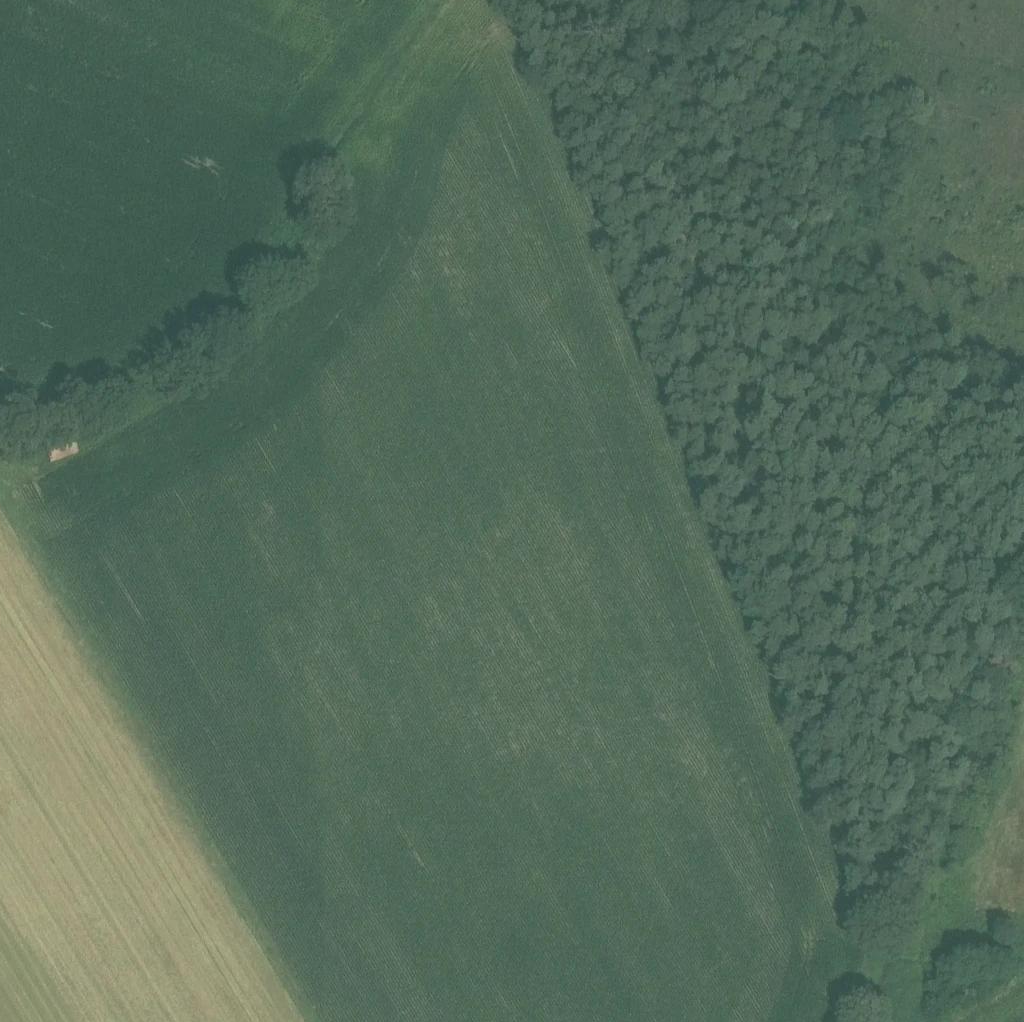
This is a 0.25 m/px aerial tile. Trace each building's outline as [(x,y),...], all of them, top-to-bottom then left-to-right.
[(50,465),(79,456),(72,437),(44,446),(50,465)]
